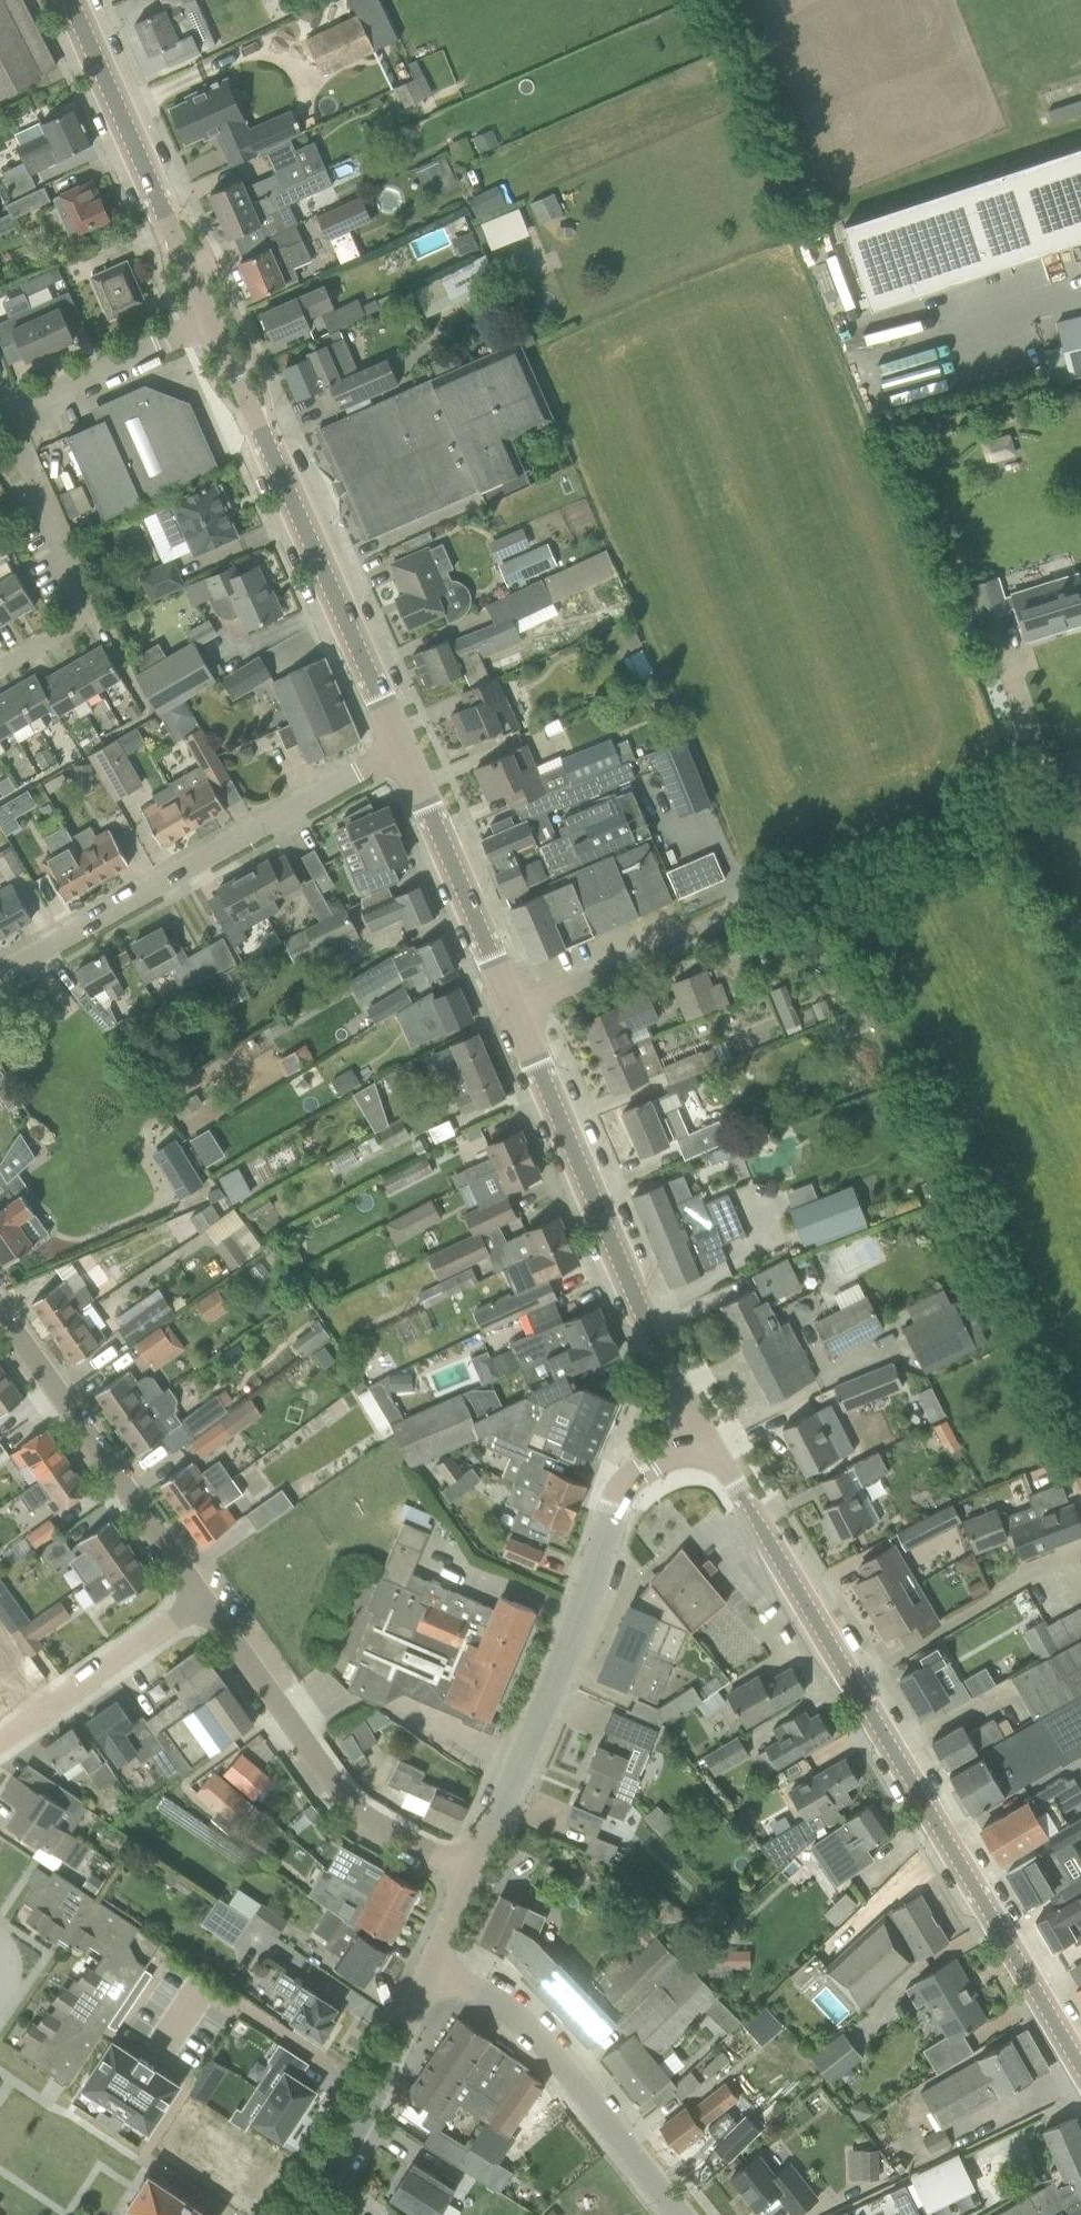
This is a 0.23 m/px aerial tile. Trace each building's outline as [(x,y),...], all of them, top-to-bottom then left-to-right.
[(136,23),(150,55),(162,50),(169,66),(190,57),(217,45),(208,24),(197,0),(162,0),(166,9),(136,23)] [(358,16),(375,50),(398,39),(380,0),(350,0),(358,16)] [(9,2),(0,7),(0,96),(45,74),(18,21),(19,21),(9,2)] [(306,42),(324,77),(375,51),(375,50),(358,16),(306,42)] [(423,98),(415,77),(397,86),(405,106),(423,98)] [(188,100),(172,107),(187,143),(204,135),(206,139),(217,133),(223,131),(223,130),(244,121),(226,79),(219,82),(218,79),(212,82),(213,85),(187,96),(188,100)] [(1048,111),(1052,125),(1080,116),(1080,101),(1048,111)] [(25,162),(3,172),(14,196),(36,185),(31,174),(60,160),(59,158),(73,153),(93,143),(76,107),(56,117),(41,123),(46,132),(17,146),(25,162)] [(223,131),(217,133),(231,165),(265,151),(270,148),(260,125),(248,130),(244,121),(223,130),(223,131)] [(493,130),(475,138),(481,152),(499,144),(493,130)] [(220,216),(284,188),(308,178),(291,138),(265,151),(275,173),(244,187),(242,180),(211,193),(220,216)] [(844,225),(872,310),(1080,241),(1080,147),(844,225)] [(445,160),(428,162),(430,184),(447,182),(445,160)] [(326,170),(308,178),(284,188),(220,216),(230,238),(263,224),(268,236),(299,222),(291,203),(333,185),(326,170)] [(86,183),(54,197),(57,203),(71,234),(108,217),(100,199),(97,201),(90,184),(87,185),(86,183)] [(470,198),(479,216),(508,201),(499,183),(470,198)] [(17,226),(13,218),(51,200),(44,186),(6,204),(10,212),(0,217),(0,234),(17,226)] [(361,194),(317,214),(328,239),(372,219),(361,194)] [(555,194),(532,204),(540,223),(563,213),(555,194)] [(479,221),(489,248),(529,233),(519,206),(479,221)] [(472,230),(453,237),(459,254),(478,246),(472,230)] [(312,259),(303,239),(271,252),(270,249),(260,253),(240,262),(255,297),(276,288),(299,278),(294,267),(312,259)] [(127,260),(92,276),(110,318),(146,302),(127,260)] [(49,284),(64,278),(58,266),(43,272),(49,284)] [(428,317),(454,304),(452,299),(442,279),(415,291),(428,317)] [(389,295),(376,300),(362,306),(358,298),(334,309),(331,303),(323,286),(283,304),(262,313),(275,342),(296,333),(308,328),(302,316),(319,308),(330,331),(392,302),(389,295)] [(69,291),(32,308),(38,322),(51,350),(75,339),(66,318),(79,312),(69,291)] [(32,308),(0,322),(0,337),(4,346),(17,340),(26,361),(51,350),(38,322),(32,308)] [(1057,322),(1071,378),(1080,375),(1080,316),(1057,322)] [(326,415),(399,383),(388,358),(359,370),(344,337),(340,329),(322,337),(325,345),(287,362),(289,366),(286,367),(299,398),(315,391),(326,415)] [(531,335),(523,339),(527,347),(535,343),(531,335)] [(370,538),(390,529),(479,490),(486,506),(531,487),(511,441),(554,423),(517,340),(461,365),(437,376),(321,427),(322,428),(323,427),(371,536),(370,537),(370,538)] [(455,352),(431,363),(437,376),(461,365),(455,352)] [(107,419),(142,501),(206,473),(203,468),(213,463),(189,409),(172,402),(172,400),(159,395),(158,397),(142,390),(96,411),(100,421),(107,419)] [(68,435),(104,518),(142,501),(107,419),(100,421),(68,435)] [(54,477),(67,473),(58,440),(44,444),(54,477)] [(187,537),(195,555),(217,545),(238,536),(223,502),(229,500),(221,483),(215,485),(214,483),(206,487),(206,485),(202,487),(203,488),(172,502),(173,504),(156,512),(164,528),(171,544),(187,537)] [(531,546),(523,527),(488,542),(496,561),(531,546)] [(450,576),(448,570),(454,568),(441,540),(411,553),(413,554),(393,563),(410,604),(401,608),(410,628),(445,612),(449,621),(458,617),(461,615),(464,613),(467,610),(469,607),(470,603),(471,599),(471,595),(470,592),(469,588),(467,585),(464,582),(461,580),(457,578),(454,577),(450,576)] [(548,542),(499,564),(508,586),(557,564),(548,542)] [(465,672),(472,688),(491,679),(483,659),(525,641),(515,621),(554,603),(618,572),(607,548),(542,578),(486,605),(495,626),(452,645),(450,639),(419,652),(411,656),(427,688),(436,684),(465,672)] [(1073,555),(1051,561),(1054,574),(1077,568),(1073,555)] [(173,559),(140,574),(149,594),(182,580),(173,559)] [(234,567),(214,575),(207,579),(215,596),(210,598),(217,612),(220,615),(224,617),(228,618),(233,617),(236,616),(240,615),(246,628),(279,614),(258,565),(238,574),(234,567)] [(15,616),(35,604),(16,571),(2,580),(0,577),(0,592),(15,616)] [(1023,617),(1029,638),(1080,622),(1080,590),(1076,574),(1002,597),(996,578),(972,585),(982,616),(1019,604),(1023,617)] [(15,616),(0,592),(0,625),(15,616)] [(189,633),(194,641),(197,646),(218,634),(210,620),(189,633)] [(631,625),(621,630),(629,647),(639,642),(631,625)] [(216,679),(205,660),(197,646),(194,641),(136,675),(158,713),(216,679)] [(102,644),(80,656),(100,689),(114,681),(121,693),(128,689),(121,677),(113,663),(102,644)] [(640,647),(622,657),(635,681),(653,672),(640,647)] [(80,656),(60,668),(86,713),(93,709),(86,697),(100,689),(80,656)] [(260,656),(222,679),(234,698),(272,676),(260,656)] [(343,699),(325,658),(305,667),(290,674),(274,681),(291,721),(343,699)] [(79,718),(86,713),(60,668),(40,680),(39,680),(54,706),(58,714),(72,705),(79,718)] [(40,714),(54,706),(39,680),(40,680),(36,672),(14,685),(40,730),(47,726),(40,714)] [(503,734),(516,729),(495,678),(491,679),(472,688),(462,692),(468,707),(452,713),(465,744),(501,729),(503,734)] [(40,730),(14,685),(0,693),(0,707),(13,730),(27,722),(34,734),(40,730)] [(185,699),(170,708),(179,723),(194,714),(185,699)] [(309,762),(361,739),(343,699),(291,721),(300,742),(309,762)] [(133,718),(143,713),(137,703),(127,709),(133,718)] [(0,707),(0,738),(13,730),(0,707)] [(559,716),(544,723),(549,735),(564,728),(559,716)] [(117,739),(126,756),(147,744),(137,727),(117,739)] [(175,792),(194,826),(226,808),(215,788),(231,779),(202,727),(184,738),(199,766),(169,783),(170,785),(175,792)] [(564,764),(572,784),(624,763),(636,758),(627,739),(614,744),(611,738),(562,759),(564,764)] [(142,784),(126,756),(117,739),(90,754),(115,799),(142,784)] [(655,752),(680,815),(711,803),(685,740),(655,752)] [(239,751),(244,763),(251,760),(254,753),(251,745),(239,751)] [(545,795),(572,784),(564,764),(537,775),(524,745),(511,751),(511,753),(476,768),(489,799),(506,792),(512,806),(515,805),(544,792),(545,795)] [(56,761),(48,747),(36,754),(44,768),(56,761)] [(91,763),(74,765),(76,780),(93,778),(91,763)] [(495,833),(482,839),(508,900),(528,891),(526,885),(651,831),(632,788),(567,816),(564,818),(566,823),(559,825),(563,834),(554,838),(552,832),(555,831),(546,811),(561,805),(563,809),(631,779),(624,763),(572,784),(545,795),(544,792),(515,805),(523,822),(516,824),(511,814),(491,823),(495,833)] [(59,775),(45,783),(50,793),(64,784),(59,775)] [(0,781),(0,789),(3,795),(15,788),(8,776),(0,781)] [(157,802),(142,810),(151,825),(162,845),(194,826),(175,792),(170,785),(152,795),(157,802)] [(28,791),(7,803),(14,816),(35,804),(28,791)] [(395,831),(396,832),(400,830),(389,805),(373,812),(369,804),(371,803),(371,802),(343,817),(344,818),(348,816),(351,822),(348,823),(359,846),(359,847),(395,831)] [(0,807),(0,824),(6,835),(21,827),(14,816),(7,803),(0,807)] [(65,900),(97,881),(81,853),(65,825),(44,837),(54,855),(43,861),(65,900)] [(97,844),(81,853),(97,881),(130,863),(119,844),(110,828),(93,838),(97,844)] [(368,886),(371,893),(387,886),(400,880),(393,863),(407,857),(396,832),(395,831),(359,847),(359,846),(357,847),(366,867),(352,873),(359,890),(368,886)] [(534,960),(673,900),(647,839),(555,879),(528,891),(508,900),(534,960)] [(24,870),(9,846),(0,851),(0,865),(9,879),(24,870)] [(301,856),(315,879),(328,872),(315,849),(301,856)] [(713,850),(667,870),(679,897),(725,877),(713,850)] [(269,915),(280,909),(273,897),(283,892),(284,893),(302,884),(286,855),(271,863),(269,859),(247,872),(269,915)] [(243,930),(269,915),(247,872),(218,888),(243,930)] [(0,936),(32,918),(13,883),(0,890),(0,936)] [(407,928),(437,915),(423,883),(392,897),(387,886),(371,893),(361,897),(362,900),(375,927),(402,915),(407,928)] [(340,897),(328,903),(335,914),(346,908),(340,897)] [(328,903),(325,898),(312,905),(321,921),(335,914),(328,903)] [(346,908),(335,914),(321,921),(283,940),(294,962),(316,952),(317,955),(360,936),(346,908)] [(141,955),(133,960),(146,984),(169,971),(172,976),(174,975),(182,991),(237,963),(224,938),(187,958),(174,935),(168,939),(162,928),(134,943),(141,955)] [(407,977),(424,969),(428,977),(439,973),(459,963),(446,933),(425,943),(416,947),(393,954),(349,981),(359,997),(400,972),(402,976),(406,974),(407,977)] [(755,970),(744,943),(727,950),(738,977),(755,970)] [(79,1002),(94,1019),(103,1031),(119,1023),(110,1006),(105,1008),(93,993),(105,986),(112,999),(124,992),(117,979),(118,978),(105,954),(77,970),(90,993),(79,1002)] [(234,1004),(251,995),(236,966),(219,975),(234,1004)] [(706,971),(675,984),(684,1004),(690,1020),(721,1007),(715,992),(706,971)] [(434,988),(397,1010),(413,1044),(447,1029),(451,1027),(452,1027),(473,1018),(459,987),(437,997),(434,988)] [(369,1009),(376,1021),(412,1000),(405,988),(369,1009)] [(652,1034),(647,1021),(657,1017),(648,993),(584,1021),(599,1056),(652,1034)] [(792,1003),(778,1009),(789,1034),(802,1028),(792,1003)] [(449,1081),(492,1063),(479,1032),(458,1041),(451,1044),(451,1045),(436,1051),(449,1081)] [(648,1078),(648,1077),(664,1070),(669,1084),(720,1064),(714,1048),(703,1052),(702,1050),(662,1065),(650,1037),(653,1036),(652,1034),(599,1056),(614,1092),(648,1078)] [(314,1058),(307,1044),(281,1058),(282,1060),(277,1063),(284,1076),(300,1068),(299,1066),(314,1058)] [(412,1060),(383,1076),(393,1095),(423,1079),(412,1060)] [(505,1093),(492,1063),(449,1081),(462,1111),(477,1104),(477,1105),(505,1093)] [(362,1083),(352,1067),(331,1080),(341,1096),(362,1083)] [(644,1104),(623,1113),(641,1154),(669,1142),(657,1115),(681,1104),(677,1095),(700,1086),(696,1075),(667,1087),(670,1093),(644,1104)] [(374,1081),(353,1093),(363,1109),(380,1099),(374,1081)] [(8,1083),(0,1089),(0,1092),(9,1106),(19,1099),(8,1083)] [(204,1104),(197,1093),(177,1106),(183,1117),(204,1104)] [(410,1133),(400,1117),(375,1131),(385,1148),(410,1133)] [(683,1136),(680,1137),(688,1157),(727,1139),(719,1120),(683,1136)] [(478,1126),(465,1132),(469,1140),(482,1134),(478,1126)] [(210,1129),(193,1140),(207,1164),(225,1153),(210,1129)] [(466,1169),(470,1179),(530,1153),(521,1130),(489,1144),(493,1154),(464,1166),(466,1169)] [(0,1164),(0,1167),(9,1182),(36,1157),(21,1132),(0,1164)] [(180,1199),(205,1183),(177,1138),(152,1153),(180,1199)] [(737,1142),(708,1153),(712,1163),(741,1152),(737,1142)] [(473,1235),(480,1231),(515,1215),(506,1195),(507,1189),(540,1175),(530,1153),(470,1179),(481,1206),(464,1214),(473,1235)] [(391,1193),(433,1171),(425,1155),(382,1177),(391,1193)] [(238,1168),(220,1178),(233,1202),(251,1193),(238,1168)] [(653,1187),(633,1195),(652,1240),(734,1206),(729,1193),(705,1203),(701,1194),(701,1192),(690,1197),(681,1175),(653,1187)] [(24,1251),(36,1243),(22,1224),(36,1214),(14,1184),(0,1194),(0,1255),(6,1264),(24,1251)] [(852,1184),(790,1208),(804,1244),(866,1219),(852,1184)] [(219,1187),(208,1193),(212,1202),(226,1195),(219,1187)] [(252,1219),(273,1206),(267,1197),(246,1210),(252,1219)] [(201,1207),(164,1222),(181,1246),(229,1212),(220,1199),(203,1210),(201,1207)] [(385,1224),(396,1244),(435,1223),(424,1203),(385,1224)] [(734,1206),(652,1240),(670,1286),(705,1271),(703,1267),(726,1257),(721,1244),(745,1233),(734,1206)] [(235,1207),(207,1230),(217,1243),(231,1231),(249,1255),(261,1246),(244,1221),(235,1207)] [(161,1214),(145,1221),(149,1230),(165,1223),(161,1214)] [(569,1239),(559,1217),(506,1240),(504,1244),(507,1252),(503,1253),(508,1266),(569,1239)] [(249,1255),(231,1231),(217,1243),(214,1245),(233,1268),(249,1255)] [(491,1255),(480,1231),(473,1235),(428,1256),(439,1279),(491,1255)] [(546,1276),(558,1270),(578,1261),(569,1239),(508,1266),(514,1277),(541,1265),(546,1276)] [(303,1264),(296,1249),(285,1254),(292,1269),(303,1264)] [(51,1291),(33,1304),(55,1334),(81,1316),(77,1311),(90,1302),(94,1299),(96,1302),(115,1289),(91,1253),(56,1268),(65,1281),(51,1291)] [(786,1257),(772,1264),(753,1274),(758,1286),(766,1302),(784,1294),(780,1286),(796,1278),(786,1257)] [(425,1307),(478,1281),(471,1268),(419,1294),(425,1307)] [(525,1311),(553,1299),(556,1297),(548,1280),(528,1289),(510,1297),(518,1314),(525,1311)] [(722,1305),(746,1353),(794,1329),(790,1319),(778,1325),(766,1302),(758,1286),(722,1305)] [(130,1342),(175,1311),(159,1288),(128,1310),(134,1317),(120,1327),(130,1342)] [(231,1308),(217,1288),(195,1302),(209,1323),(231,1308)] [(915,1322),(902,1329),(923,1371),(974,1345),(953,1303),(951,1304),(943,1288),(918,1300),(927,1316),(915,1322)] [(866,1295),(814,1322),(832,1356),(883,1329),(866,1295)] [(563,1322),(553,1299),(525,1311),(534,1330),(511,1341),(514,1348),(522,1366),(528,1363),(529,1364),(608,1329),(598,1306),(563,1322)] [(76,1365),(94,1352),(109,1342),(99,1328),(105,1324),(90,1302),(77,1311),(81,1316),(55,1334),(76,1365)] [(314,1329),(294,1343),(303,1355),(330,1336),(318,1320),(311,1325),(314,1329)] [(171,1342),(161,1328),(137,1345),(147,1359),(171,1342)] [(608,1329),(529,1364),(535,1380),(528,1382),(526,1396),(545,1403),(565,1395),(570,1393),(563,1375),(618,1351),(608,1329)] [(794,1329),(746,1353),(770,1402),(790,1392),(812,1380),(803,1362),(806,1360),(796,1341),(800,1339),(794,1329)] [(323,1348),(314,1354),(324,1368),(332,1361),(323,1348)] [(499,1376),(522,1366),(514,1348),(491,1358),(499,1375),(499,1376)] [(488,1351),(471,1359),(481,1383),(499,1375),(491,1358),(488,1351)] [(904,1387),(893,1361),(832,1385),(843,1411),(904,1387)] [(7,1413),(25,1400),(4,1370),(0,1373),(0,1418),(7,1413)] [(116,1382),(98,1395),(107,1407),(103,1409),(112,1422),(115,1419),(119,1425),(158,1398),(165,1393),(153,1376),(145,1376),(137,1381),(130,1372),(116,1382)] [(390,1376),(390,1391),(412,1390),(411,1375),(390,1376)] [(368,1386),(391,1423),(404,1417),(381,1379),(368,1386)] [(931,1385),(917,1392),(932,1420),(945,1413),(931,1385)] [(473,1387),(461,1392),(462,1393),(474,1420),(486,1414),(474,1389),(473,1387)] [(404,1417),(391,1423),(391,1424),(409,1467),(480,1437),(493,1431),(547,1454),(558,1458),(561,1453),(584,1463),(588,1453),(596,1456),(619,1402),(618,1402),(598,1393),(585,1388),(579,1401),(565,1395),(545,1403),(526,1396),(525,1395),(486,1414),(474,1420),(462,1393),(461,1392),(404,1417)] [(170,1389),(165,1393),(119,1425),(121,1428),(118,1430),(127,1443),(130,1440),(141,1455),(173,1432),(165,1420),(177,1411),(178,1401),(170,1389)] [(190,1435),(227,1409),(225,1406),(234,1400),(226,1389),(217,1395),(217,1394),(180,1421),(190,1435)] [(803,1417),(783,1427),(806,1474),(826,1464),(838,1458),(854,1449),(831,1403),(814,1411),(803,1417)] [(223,1419),(191,1442),(202,1457),(233,1435),(223,1419)] [(947,1419),(934,1425),(945,1447),(948,1445),(958,1440),(947,1419)] [(46,1430),(28,1443),(14,1453),(22,1465),(29,1460),(42,1478),(68,1461),(46,1430)] [(514,1482),(577,1507),(586,1484),(542,1466),(547,1454),(493,1431),(480,1437),(482,1441),(481,1443),(486,1445),(486,1446),(511,1456),(502,1476),(514,1482)] [(0,1443),(0,1462),(10,1455),(1,1442),(0,1443)] [(450,1453),(437,1463),(451,1482),(459,1476),(464,1472),(450,1453)] [(853,1466),(823,1482),(834,1502),(823,1507),(831,1521),(824,1524),(834,1543),(854,1533),(868,1525),(880,1518),(862,1483),(888,1470),(879,1453),(853,1466)] [(220,1459),(202,1472),(195,1463),(163,1486),(184,1515),(210,1496),(209,1495),(233,1478),(234,1477),(220,1459)] [(42,1478),(19,1494),(31,1511),(46,1500),(56,1514),(89,1491),(68,1461),(42,1478)] [(464,1472),(459,1476),(468,1488),(480,1478),(472,1466),(464,1472)] [(997,1513),(1007,1539),(1015,1536),(1023,1557),(1080,1535),(1080,1524),(1074,1505),(1055,1513),(1052,1506),(1066,1501),(1060,1486),(1035,1496),(1026,1474),(1019,1477),(1030,1506),(1007,1515),(1005,1510),(997,1513)] [(210,1496),(184,1515),(204,1543),(236,1521),(225,1506),(243,1493),(233,1478),(209,1495),(210,1496)] [(552,1523),(568,1529),(577,1507),(514,1482),(505,1504),(534,1515),(527,1532),(545,1539),(552,1523)] [(294,1504),(282,1488),(246,1514),(257,1530),(294,1504)] [(905,1550),(961,1521),(954,1505),(896,1533),(905,1550)] [(430,1533),(428,1532),(432,1523),(428,1522),(431,1514),(413,1506),(406,1523),(404,1522),(381,1577),(407,1588),(413,1573),(430,1533)] [(973,1552),(1007,1539),(997,1513),(997,1512),(962,1525),(973,1552)] [(26,1534),(36,1548),(59,1532),(50,1518),(26,1534)] [(71,1562),(86,1584),(106,1570),(132,1552),(111,1522),(78,1545),(84,1554),(71,1562)] [(61,1535),(39,1550),(49,1566),(72,1550),(61,1535)] [(537,1567),(543,1551),(510,1537),(504,1554),(537,1567)] [(668,1568),(667,1569),(671,1577),(684,1598),(735,1567),(718,1537),(716,1538),(717,1538),(686,1556),(684,1557),(685,1559),(668,1569),(668,1568)] [(903,1591),(916,1583),(894,1545),(879,1554),(859,1565),(866,1577),(855,1584),(870,1610),(903,1591)] [(106,1570),(86,1584),(84,1585),(96,1602),(111,1591),(120,1604),(152,1581),(132,1552),(106,1570)] [(735,1567),(684,1598),(684,1599),(693,1593),(713,1626),(754,1602),(749,1593),(749,1592),(748,1591),(735,1569),(736,1569),(735,1567)] [(661,1588),(671,1577),(667,1569),(655,1581),(661,1588)] [(367,1609),(375,1612),(394,1620),(509,1669),(534,1609),(500,1594),(495,1608),(413,1573),(407,1588),(381,1577),(367,1609)] [(980,1579),(968,1586),(973,1596),(986,1589),(980,1579)] [(927,1602),(916,1583),(903,1591),(870,1610),(886,1636),(898,1629),(905,1641),(939,1621),(927,1602)] [(0,1584),(0,1609),(12,1600),(0,1584)] [(687,1628),(651,1585),(632,1605),(630,1604),(614,1640),(671,1664),(687,1628)] [(754,1602),(713,1626),(733,1661),(747,1653),(775,1637),(774,1635),(774,1636),(760,1612),(760,1610),(759,1611),(754,1602)] [(49,1608),(28,1623),(13,1634),(28,1654),(42,1645),(35,1637),(58,1621),(49,1608)] [(509,1669),(394,1620),(375,1612),(362,1641),(353,1661),(359,1664),(348,1690),(382,1705),(404,1693),(463,1718),(462,1721),(479,1728),(483,1717),(488,1719),(509,1669)] [(695,1638),(702,1632),(692,1620),(685,1626),(695,1638)] [(1030,1627),(1024,1631),(1039,1660),(1059,1650),(1044,1621),(1030,1627)] [(1080,1691),(1080,1638),(1059,1650),(1039,1660),(1011,1675),(1033,1716),(1080,1691)] [(598,1676),(638,1693),(656,1701),(671,1664),(614,1640),(598,1676)] [(939,1644),(917,1657),(921,1665),(900,1678),(920,1712),(947,1696),(932,1669),(948,1660),(939,1644)] [(170,1726),(226,1686),(200,1650),(167,1673),(182,1695),(159,1710),(170,1726)] [(727,1663),(721,1669),(731,1681),(737,1675),(727,1663)] [(744,1724),(776,1705),(805,1688),(793,1666),(764,1683),(760,1675),(727,1694),(744,1724)] [(630,1712),(662,1725),(665,1724),(675,1717),(696,1704),(696,1703),(702,1699),(693,1685),(657,1708),(636,1699),(630,1712)] [(170,1726),(156,1736),(163,1746),(175,1764),(180,1773),(182,1775),(253,1724),(226,1686),(170,1726)] [(717,1689),(702,1699),(696,1703),(696,1704),(705,1716),(726,1701),(717,1689)] [(992,1802),(1039,1775),(1065,1762),(1080,1753),(1080,1693),(1037,1718),(1039,1722),(950,1773),(973,1813),(992,1802)] [(163,1746),(156,1736),(143,1717),(133,1724),(117,1701),(89,1721),(120,1764),(136,1753),(141,1761),(163,1746)] [(772,1728),(779,1741),(766,1748),(776,1765),(802,1750),(803,1752),(814,1746),(833,1735),(820,1713),(809,1720),(803,1710),(783,1721),(781,1722),(772,1728)] [(595,1763),(587,1783),(630,1801),(637,1786),(641,1778),(635,1775),(647,1747),(650,1748),(658,1730),(642,1723),(622,1714),(615,1731),(616,1732),(609,1749),(597,1744),(590,1761),(595,1763)] [(347,1724),(361,1749),(377,1740),(363,1715),(347,1724)] [(962,1724),(932,1741),(946,1767),(1003,1734),(993,1716),(967,1731),(962,1724)] [(88,1772),(100,1789),(118,1777),(106,1760),(102,1763),(93,1750),(89,1753),(72,1729),(45,1748),(60,1770),(78,1757),(88,1772)] [(704,1756),(714,1773),(749,1753),(738,1736),(704,1756)] [(223,1774),(253,1799),(270,1778),(241,1753),(223,1774)] [(852,1799),(845,1787),(859,1779),(846,1757),(827,1769),(818,1774),(789,1791),(804,1817),(759,1845),(780,1870),(815,1836),(814,1830),(840,1814),(837,1808),(852,1799)] [(429,1805),(423,1819),(455,1832),(468,1802),(468,1801),(436,1786),(436,1787),(421,1780),(425,1771),(399,1758),(397,1763),(387,1783),(400,1789),(401,1787),(431,1801),(429,1805)] [(175,1764),(166,1770),(172,1778),(180,1773),(175,1764)] [(215,1770),(197,1791),(229,1819),(248,1798),(215,1770)] [(69,1832),(86,1807),(81,1803),(83,1800),(49,1777),(39,1791),(14,1774),(0,1794),(0,1796),(18,1809),(18,1808),(49,1829),(54,1821),(69,1832)] [(981,1828),(1001,1861),(1020,1850),(1046,1835),(1041,1825),(1062,1812),(1080,1801),(1080,1799),(1070,1780),(1059,1777),(1045,1786),(1024,1798),(1026,1802),(1000,1817),(981,1828)] [(587,1783),(578,1803),(573,1801),(566,1818),(586,1826),(596,1830),(604,1810),(623,1818),(625,1813),(630,1801),(587,1783)] [(811,1846),(825,1867),(835,1859),(846,1875),(871,1859),(864,1849),(891,1830),(872,1802),(844,1820),(846,1823),(811,1846)] [(657,1805),(646,1816),(664,1835),(676,1825),(657,1805)] [(77,1837),(69,1832),(54,1821),(49,1829),(18,1808),(18,1809),(6,1825),(38,1847),(39,1845),(61,1861),(77,1837)] [(1069,1824),(1047,1836),(1054,1849),(1080,1833),(1080,1817),(1069,1824)] [(585,1850),(610,1860),(615,1848),(616,1844),(592,1834),(585,1850)] [(342,1861),(334,1876),(404,1914),(411,1902),(412,1902),(413,1902),(414,1902),(414,1901),(415,1901),(415,1900),(416,1900),(416,1899),(417,1899),(417,1898),(417,1897),(418,1896),(418,1895),(418,1894),(418,1893),(417,1892),(417,1891),(419,1887),(387,1870),(384,1868),(349,1850),(342,1861)] [(1007,1871),(1026,1904),(1055,1887),(1058,1891),(1074,1882),(1056,1850),(1039,1859),(1036,1854),(1007,1871)] [(162,1875),(174,1883),(181,1871),(170,1864),(162,1875)] [(19,2049),(18,2050),(68,2084),(108,2024),(116,2012),(123,2001),(130,1990),(138,1979),(145,1968),(162,1942),(94,1896),(81,1888),(53,1869),(50,1874),(37,1866),(28,1880),(35,1885),(24,1901),(34,1908),(26,1920),(40,1929),(39,1931),(55,1941),(58,1936),(69,1943),(71,1940),(85,1950),(89,1944),(104,1954),(93,1970),(87,1966),(77,1980),(75,1978),(67,1989),(62,1985),(52,2001),(57,2004),(51,2013),(46,2010),(37,2024),(32,2021),(22,2036),(27,2039),(20,2049),(19,2049)] [(91,1873),(81,1888),(94,1896),(104,1881),(91,1873)] [(332,1880),(327,1889),(342,1897),(335,1908),(333,1910),(345,1918),(353,1924),(353,1925),(363,1932),(361,1934),(384,1949),(392,1935),(393,1935),(394,1935),(395,1934),(396,1934),(396,1933),(397,1933),(397,1932),(398,1932),(398,1931),(399,1931),(399,1930),(399,1929),(399,1928),(399,1927),(399,1926),(399,1925),(399,1924),(398,1924),(404,1914),(334,1876),(332,1880)] [(1053,1950),(1076,1937),(1068,1923),(1080,1916),(1080,1902),(1079,1899),(1080,1898),(1080,1878),(1074,1882),(1058,1891),(1051,1895),(1058,1907),(1035,1920),(1053,1950)] [(846,1891),(824,1912),(835,1924),(857,1902),(846,1891)] [(920,1893),(901,1904),(893,1909),(891,1905),(826,1965),(814,1952),(790,1974),(802,1988),(823,1969),(859,2010),(917,1955),(919,1958),(948,1940),(920,1893)] [(499,1894),(480,1937),(504,1948),(502,1953),(504,1954),(533,1983),(558,1961),(537,1939),(547,1915),(499,1894)] [(202,1924),(230,1943),(248,1917),(219,1897),(202,1924)] [(288,1919),(261,1902),(251,1918),(277,1935),(288,1919)] [(720,1904),(711,1913),(722,1924),(731,1914),(720,1904)] [(353,1924),(345,1918),(326,1947),(341,1958),(335,1966),(366,1986),(388,1954),(384,1952),(385,1950),(361,1934),(363,1932),(353,1925),(353,1924)] [(680,2028),(704,2006),(706,2003),(716,1994),(717,1993),(689,1964),(686,1967),(655,1935),(645,1945),(632,1957),(620,1968),(601,1987),(591,1977),(583,1985),(559,1960),(558,1961),(533,1983),(590,2041),(606,2025),(612,2019),(626,2033),(627,2034),(632,2030),(645,2045),(660,2030),(669,2038),(680,2028)] [(730,1950),(698,1950),(698,1974),(730,1974),(730,1950)] [(965,1977),(955,1958),(935,1970),(905,1988),(916,2006),(925,2001),(945,2035),(923,2049),(925,2053),(936,2072),(973,2050),(962,2031),(985,2018),(962,1979),(965,1977)] [(1067,1966),(1076,1983),(1080,1980),(1080,1959),(1067,1966)] [(145,1968),(138,1979),(145,1984),(153,1973),(145,1968)] [(291,1997),(281,2014),(323,2041),(337,2020),(332,2017),(337,2008),(318,1996),(319,1994),(281,1971),(273,1985),(291,1997)] [(138,1979),(130,1990),(138,1995),(145,1984),(138,1979)] [(130,1990),(123,2001),(131,2006),(138,1995),(130,1990)] [(706,2003),(704,2006),(728,2031),(740,2019),(716,1994),(706,2003)] [(123,2001),(116,2012),(123,2017),(131,2006),(123,2001)] [(764,2004),(742,2022),(751,2032),(772,2013),(764,2004)] [(116,2012),(108,2024),(116,2029),(123,2017),(116,2012)] [(433,2056),(502,2102),(504,2103),(526,2071),(528,2067),(458,2020),(433,2056)] [(667,2039),(669,2038),(660,2030),(645,2045),(632,2030),(627,2034),(626,2033),(618,2039),(601,2053),(639,2100),(670,2075),(660,2062),(676,2050),(667,2039)] [(863,2056),(842,2030),(810,2056),(831,2082),(863,2056)] [(999,2096),(1047,2069),(1025,2030),(977,2058),(978,2059),(920,2092),(941,2128),(943,2127),(999,2095),(999,2096)] [(112,2037),(82,2084),(148,2128),(179,2082),(152,2064),(153,2063),(140,2054),(139,2055),(112,2037)] [(274,2062),(258,2086),(301,2114),(318,2088),(299,2076),(309,2061),(280,2043),(270,2059),(274,2062)] [(433,2056),(409,2094),(410,2094),(431,2109),(423,2121),(433,2127),(434,2126),(437,2128),(444,2117),(445,2118),(456,2102),(457,2100),(488,2122),(502,2102),(433,2056)] [(212,2057),(205,2069),(221,2079),(228,2067),(212,2057)] [(488,2122),(473,2145),(496,2160),(505,2153),(497,2148),(505,2134),(506,2134),(542,2081),(526,2071),(504,2103),(502,2102),(488,2122)] [(237,2108),(230,2119),(244,2128),(251,2119),(283,2140),(299,2115),(257,2087),(241,2110),(237,2108)] [(677,2113),(660,2126),(675,2147),(676,2148),(701,2129),(703,2133),(707,2130),(716,2141),(711,2146),(727,2161),(759,2131),(743,2115),(735,2123),(728,2113),(721,2105),(709,2089),(690,2103),(685,2107),(677,2113)] [(863,2099),(850,2107),(858,2121),(872,2112),(863,2099)] [(100,2109),(95,2117),(104,2123),(109,2115),(100,2109)] [(1074,2117),(1044,2130),(1052,2150),(1059,2165),(1051,2169),(1056,2180),(1080,2169),(1080,2132),(1074,2117)] [(433,2127),(423,2143),(481,2180),(492,2162),(437,2128),(434,2126),(433,2127)] [(950,2141),(943,2127),(941,2128),(923,2139),(930,2152),(950,2141)] [(878,2178),(878,2148),(862,2148),(862,2178),(878,2178)] [(927,2211),(975,2187),(958,2152),(910,2175),(927,2211)] [(794,2214),(811,2201),(818,2195),(790,2161),(774,2175),(757,2154),(730,2176),(755,2208),(776,2192),(794,2214)] [(418,2210),(414,2214),(438,2214),(458,2184),(441,2173),(438,2179),(413,2163),(393,2194),(418,2210)] [(1056,2180),(994,2214),(1080,2214),(1080,2169),(1056,2180)] [(207,2214),(203,2212),(148,2175),(127,2207),(103,2190),(97,2186),(93,2192),(92,2194),(87,2202),(106,2214),(111,2214),(115,2210),(120,2214),(122,2214),(207,2214)] [(904,2183),(889,2190),(902,2214),(911,2214),(918,2211),(904,2183)]
